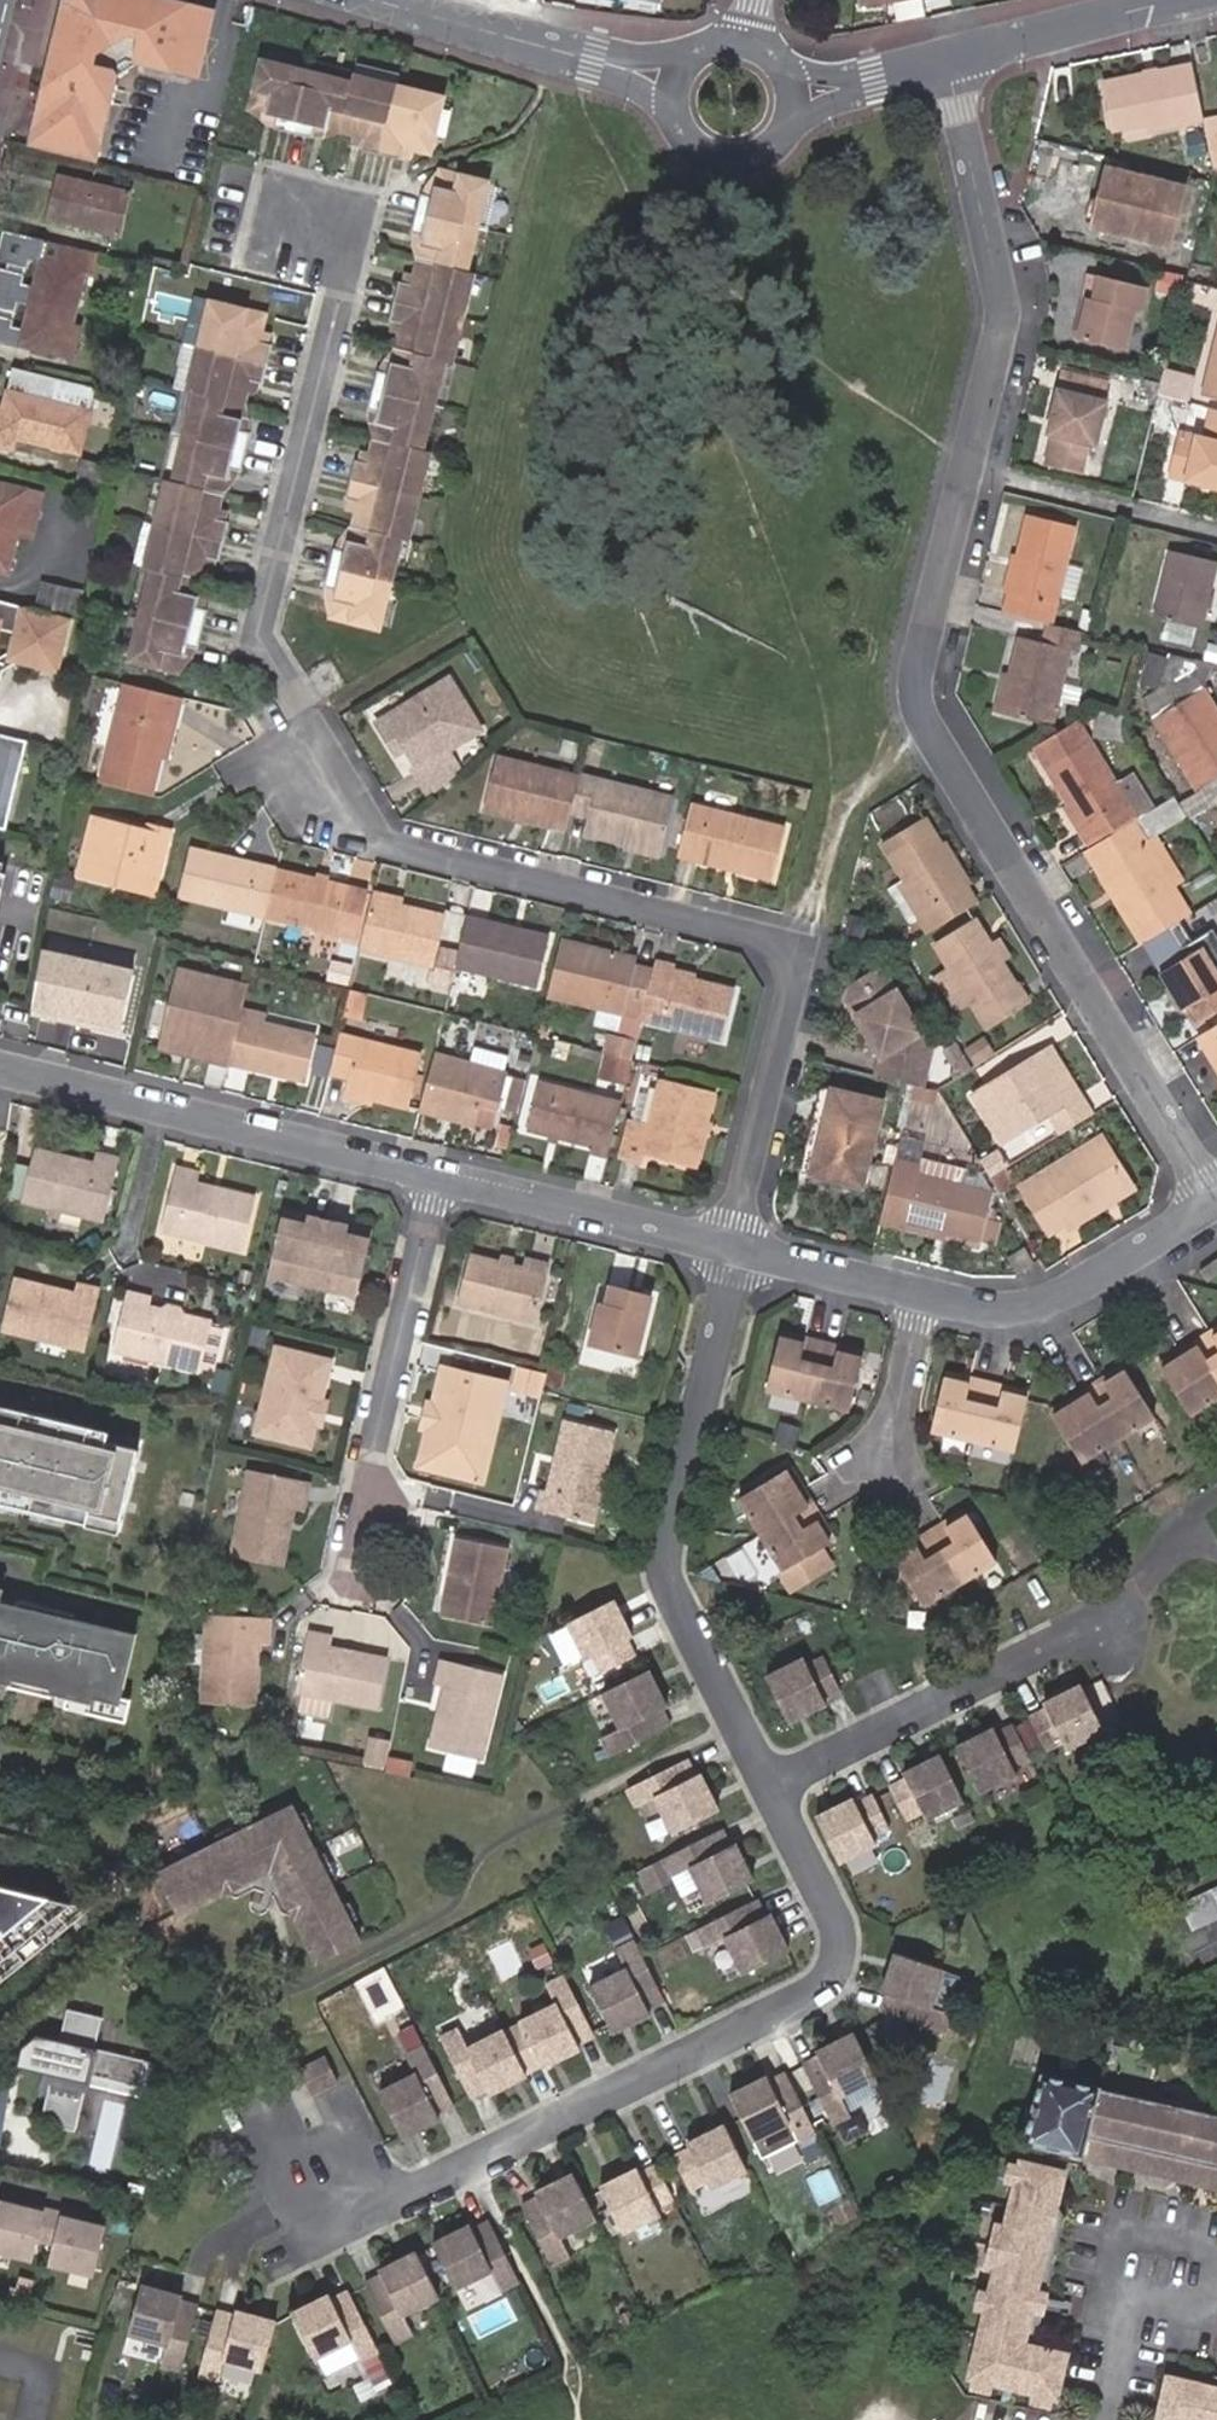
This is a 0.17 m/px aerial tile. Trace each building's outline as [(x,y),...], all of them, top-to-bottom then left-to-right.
[(193,78),(210,10),(166,0),(65,0),(56,6),(47,56),(112,70),(128,64),(193,78)] [(274,129),(297,135),(313,72),(262,60),(249,112),(276,118),(274,129)] [(112,76),(46,61),(26,147),(93,163),(112,76)] [(313,72),(297,135),(306,137),(308,127),(343,135),(357,82),(313,72)] [(357,82),(343,135),(354,137),(365,141),(362,150),(385,156),(402,87),(358,76),(357,82)] [(1205,132),(1194,77),(1107,94),(1114,137),(1147,131),(1151,143),(1205,132)] [(402,87),(385,156),(400,160),(402,150),(415,153),(433,157),(446,98),(402,87)] [(266,127),(274,129),(276,118),(249,112),(266,127)] [(314,139),(343,135),(308,127),(306,137),(314,139)] [(351,147),(362,150),(365,141),(354,137),(351,147)] [(1207,176),(1202,147),(1185,150),(1191,179),(1207,176)] [(402,150),(400,160),(412,163),(415,153),(402,150)] [(422,196),(418,213),(481,229),(491,183),(440,171),(433,199),(422,196)] [(423,191),(422,196),(433,199),(440,171),(423,191)] [(130,194),(59,177),(50,215),(120,232),(130,194)] [(1094,212),(1088,233),(1087,240),(1164,259),(1180,198),(1102,179),(1094,212)] [(1081,231),(1088,233),(1094,212),(1087,210),(1081,231)] [(481,229),(418,213),(413,233),(424,236),(418,260),(470,273),(481,229)] [(411,240),(418,260),(424,236),(413,233),(411,240)] [(97,277),(103,252),(93,250),(46,238),(26,323),(40,327),(35,349),(78,359),(84,329),(75,327),(88,274),(97,277)] [(470,273),(418,260),(414,276),(412,286),(400,284),(396,301),(465,319),(475,274),(470,273)] [(403,273),(400,284),(412,286),(414,276),(403,273)] [(1075,353),(1122,365),(1123,364),(1133,324),(1138,325),(1146,301),(1098,291),(1092,314),(1086,312),(1075,353)] [(465,319),(396,301),(391,321),(403,324),(399,336),(396,348),(447,361),(454,363),(465,319)] [(209,305),(198,350),(269,365),(273,348),(262,345),(265,335),(269,319),(209,305)] [(388,334),(399,336),(403,324),(391,321),(388,334)] [(20,345),(35,349),(40,327),(26,323),(20,345)] [(276,337),(265,335),(262,345),(273,348),(276,337)] [(447,361),(396,348),(390,376),(378,373),(374,391),(437,406),(447,361)] [(390,376),(396,348),(380,363),(378,373),(390,376)] [(198,350),(187,394),(194,395),(248,407),(251,391),(254,381),(265,384),(269,365),(198,350)] [(1203,406),(1216,409),(1216,351),(1203,406)] [(97,388),(15,369),(9,393),(4,412),(0,411),(0,447),(16,451),(20,438),(82,454),(91,414),(97,388)] [(254,381),(251,391),(262,394),(265,384),(254,381)] [(1058,430),(1053,447),(1046,477),(1079,485),(1087,457),(1094,458),(1097,448),(1104,417),(1099,416),(1105,397),(1106,394),(1063,384),(1051,429),(1058,430)] [(437,406),(374,391),(368,413),(380,415),(375,438),(427,451),(437,406)] [(1156,394),(1140,391),(1135,413),(1135,414),(1158,419),(1160,408),(1163,396),(1162,396),(1156,394)] [(194,395),(183,440),(247,453),(251,438),(241,435),(248,407),(194,395)] [(253,429),(248,407),(241,435),(251,438),(253,429)] [(1158,419),(1155,429),(1181,435),(1185,414),(1160,408),(1158,419)] [(366,421),(375,438),(380,415),(368,413),(366,421)] [(1211,421),(1185,414),(1181,435),(1177,449),(1203,454),(1211,421)] [(1211,421),(1203,454),(1177,449),(1168,490),(1216,500),(1216,422),(1211,421)] [(1047,445),(1053,447),(1058,430),(1051,429),(1047,445)] [(427,451),(375,438),(371,452),(368,462),(357,459),(352,480),(421,497),(431,452),(427,451)] [(247,453),(183,440),(172,484),(226,496),(232,471),(242,473),(247,453)] [(368,462),(371,452),(359,450),(357,459),(368,462)] [(116,462),(87,456),(83,474),(111,480),(116,462)] [(232,471),(226,496),(240,485),(242,473),(232,471)] [(421,497),(352,480),(346,506),(357,509),(355,517),(353,527),(404,539),(410,541),(421,497)] [(165,483),(154,527),(226,542),(230,527),(219,525),(221,515),(226,496),(172,484),(165,483)] [(10,575),(20,536),(29,538),(40,495),(0,484),(0,573),(10,575)] [(343,514),(355,517),(357,509),(346,506),(343,514)] [(232,518),(221,515),(219,525),(230,527),(232,518)] [(154,527),(144,572),(150,573),(205,584),(207,572),(210,561),(221,564),(226,542),(154,527)] [(404,539),(353,527),(347,553),(335,549),(329,569),(393,584),(404,539)] [(347,553),(353,527),(336,541),(335,549),(347,553)] [(1031,531),(1010,624),(1050,633),(1054,634),(1075,540),(1031,531)] [(218,574),(221,564),(210,561),(207,572),(218,574)] [(1216,571),(1173,561),(1158,628),(1201,638),(1216,571)] [(393,584),(329,569),(325,588),(337,591),(330,620),(382,631),(393,584)] [(150,573),(140,619),(204,631),(209,613),(199,610),(205,584),(150,573)] [(41,605),(82,614),(87,593),(46,584),(41,605)] [(211,600),(205,584),(199,610),(209,613),(211,600)] [(337,591),(325,588),(322,596),(330,620),(337,591)] [(71,621),(0,604),(0,682),(5,683),(7,674),(22,660),(59,669),(71,621)] [(204,631),(140,619),(129,664),(182,677),(189,651),(199,653),(204,631)] [(1054,634),(1050,633),(1047,650),(1021,644),(1013,685),(1004,723),(1051,736),(1068,659),(1081,661),(1086,641),(1054,634)] [(197,662),(199,653),(189,651),(182,677),(197,662)] [(427,795),(427,796),(458,770),(447,750),(480,729),(450,677),(375,721),(390,746),(402,738),(416,762),(408,767),(427,795)] [(1004,723),(1013,685),(1004,684),(995,722),(1004,723)] [(124,688),(103,782),(151,794),(167,722),(174,723),(179,701),(178,701),(124,688)] [(1216,741),(1216,719),(1206,699),(1195,705),(1215,742),(1216,741)] [(1216,790),(1216,741),(1215,742),(1195,705),(1156,728),(1201,799),(1216,790)] [(1129,728),(1099,720),(1093,742),(1122,751),(1129,728)] [(1060,740),(1034,756),(1067,808),(1067,809),(1092,851),(1093,852),(1134,827),(1137,825),(1136,824),(1079,729),(1060,740)] [(28,742),(0,736),(0,831),(6,832),(28,742)] [(576,741),(565,739),(560,757),(570,761),(576,741)] [(567,827),(567,828),(572,811),(580,776),(579,776),(496,755),(484,806),(567,827)] [(675,796),(580,774),(580,776),(572,811),(590,816),(585,832),(662,849),(675,796)] [(692,802),(679,853),(774,877),(786,825),(692,802)] [(1092,851),(1067,809),(1062,812),(1089,854),(1093,852),(1092,851)] [(1178,827),(1168,809),(1148,821),(1158,839),(1178,827)] [(81,868),(153,887),(166,830),(147,826),(146,831),(94,819),(81,868)] [(920,936),(972,903),(919,819),(878,844),(899,881),(918,912),(909,919),(920,936)] [(1115,904),(1143,953),(1191,924),(1174,893),(1149,852),(1134,827),(1093,852),(1121,900),(1115,904)] [(1156,848),(1149,852),(1174,893),(1180,890),(1156,848)] [(265,916),(276,869),(260,866),(254,870),(229,864),(228,858),(189,849),(178,894),(265,916)] [(1089,854),(1086,856),(1115,904),(1121,900),(1093,852),(1089,854)] [(346,886),(276,869),(265,916),(335,933),(356,938),(368,890),(346,886)] [(918,912),(899,881),(889,888),(909,919),(918,912)] [(398,897),(372,892),(372,893),(370,903),(395,908),(398,897)] [(395,908),(370,903),(362,934),(359,949),(430,966),(441,918),(395,908)] [(544,937),(463,919),(456,951),(452,966),(532,985),(544,937)] [(1026,1006),(1000,962),(990,948),(973,919),(936,943),(949,965),(971,1003),(987,1028),(1024,1006),(1026,1006)] [(624,956),(559,940),(545,996),(621,1014),(622,1007),(640,1011),(644,997),(650,972),(635,967),(633,967),(622,965),(624,956)] [(990,948),(1000,962),(1008,957),(999,942),(990,948)] [(452,966),(456,951),(438,947),(432,972),(426,970),(422,986),(446,992),(452,966)] [(132,971),(42,951),(28,1012),(118,1032),(132,971)] [(637,959),(624,956),(622,965),(633,967),(635,967),(637,959)] [(1200,1024),(1216,1014),(1216,979),(1203,956),(1163,980),(1177,1003),(1187,1019),(1194,1015),(1200,1024)] [(670,965),(652,961),(650,972),(644,997),(640,1011),(638,1020),(718,1039),(730,990),(688,980),(667,975),(670,965)] [(690,970),(670,965),(667,975),(688,980),(690,970)] [(956,1010),(971,1003),(949,965),(935,973),(956,1010)] [(159,1045),(228,1063),(241,1009),(247,986),(176,969),(159,1045)] [(849,994),(849,1003),(887,981),(879,976),(849,994)] [(881,1054),(877,1076),(913,1084),(922,1086),(931,1053),(887,981),(849,1003),(881,1054)] [(1187,1032),(1200,1024),(1194,1015),(1187,1019),(1177,1003),(1170,1007),(1187,1032)] [(241,1009),(228,1063),(300,1078),(312,1036),(259,1023),(261,1015),(241,1009)] [(71,1049),(104,1056),(109,1035),(75,1028),(71,1049)] [(1206,1039),(1216,1058),(1216,1032),(1206,1039)] [(338,1035),(329,1072),(346,1075),(343,1091),(406,1104),(418,1055),(339,1035),(338,1035)] [(973,1068),(996,1055),(985,1035),(963,1048),(973,1068)] [(954,1070),(967,1061),(956,1043),(943,1050),(954,1070)] [(1070,1099),(1078,1094),(1051,1046),(1010,1073),(1009,1073),(1014,1081),(1049,1062),(1070,1099)] [(466,1059),(501,1067),(504,1056),(469,1047),(466,1059)] [(432,1052),(419,1108),(437,1113),(440,1103),(476,1112),(476,1109),(479,1098),(503,1103),(519,1107),(527,1073),(511,1069),(501,1067),(466,1059),(432,1052)] [(1062,1134),(1092,1116),(1078,1094),(1070,1099),(1049,1062),(1014,1081),(1009,1073),(974,1095),(1002,1140),(1049,1112),(1062,1134)] [(627,1117),(617,1158),(639,1164),(641,1155),(689,1166),(709,1090),(658,1078),(654,1095),(638,1090),(630,1118),(627,1117)] [(588,1150),(606,1156),(619,1103),(618,1102),(536,1083),(525,1126),(590,1144),(588,1150)] [(862,1187),(883,1102),(831,1091),(812,1176),(862,1187)] [(473,1121),(476,1112),(440,1103),(437,1113),(473,1121)] [(1050,1233),(1129,1184),(1101,1137),(1020,1187),(1050,1233)] [(29,1149),(25,1171),(19,1203),(101,1218),(113,1156),(90,1152),(87,1167),(59,1162),(60,1154),(29,1149)] [(882,1214),(880,1221),(905,1225),(907,1218),(938,1225),(981,1236),(992,1188),(919,1169),(921,1161),(896,1156),(893,1167),(883,1207),(882,1214)] [(0,1172),(0,1199),(19,1203),(25,1171),(1,1166),(0,1172)] [(1016,1185),(1006,1169),(992,1177),(1001,1193),(1016,1185)] [(162,1237),(240,1257),(253,1202),(198,1189),(200,1180),(178,1175),(162,1237)] [(282,1219),(280,1228),(301,1233),(303,1224),(282,1219)] [(269,1275),(312,1285),(324,1229),(303,1224),(301,1233),(280,1228),(269,1275)] [(356,1295),(367,1249),(343,1243),(346,1234),(324,1229),(312,1285),(356,1295)] [(343,1243),(367,1249),(370,1240),(346,1234),(343,1243)] [(512,1269),(499,1266),(468,1258),(457,1305),(532,1324),(547,1264),(527,1259),(524,1272),(512,1269)] [(44,1294),(45,1288),(12,1281),(1,1331),(84,1348),(97,1290),(74,1285),(72,1294),(71,1299),(44,1294)] [(72,1294),(45,1288),(44,1294),(71,1299),(72,1294)] [(586,1348),(634,1360),(649,1299),(608,1289),(603,1308),(596,1306),(586,1348)] [(139,1296),(126,1354),(210,1373),(221,1326),(162,1312),(164,1302),(139,1296)] [(780,1330),(779,1337),(803,1342),(805,1336),(788,1332),(780,1330)] [(1216,1374),(1216,1335),(1213,1337),(1209,1331),(1196,1340),(1216,1374)] [(803,1342),(779,1337),(766,1389),(808,1399),(823,1340),(805,1336),(803,1342)] [(823,1340),(808,1399),(849,1409),(863,1356),(839,1351),(841,1345),(823,1340)] [(1216,1397),(1216,1374),(1196,1340),(1180,1349),(1185,1356),(1163,1370),(1190,1413),(1216,1397)] [(865,1350),(841,1345),(839,1351),(863,1356),(865,1350)] [(274,1347),(263,1391),(273,1393),(264,1436),(302,1445),(311,1401),(318,1402),(319,1403),(329,1359),(274,1347)] [(1158,1363),(1163,1370),(1185,1356),(1180,1349),(1158,1363)] [(1104,1384),(1126,1371),(1123,1366),(1100,1378),(1101,1379),(1104,1384)] [(447,1367),(427,1452),(440,1455),(436,1471),(487,1485),(510,1382),(447,1367)] [(539,1393),(544,1374),(516,1367),(510,1391),(538,1398),(539,1393)] [(946,1371),(945,1376),(970,1382),(971,1377),(946,1371)] [(1155,1416),(1126,1371),(1104,1384),(1101,1379),(1100,1378),(1085,1387),(1117,1439),(1155,1416)] [(970,1382),(945,1376),(932,1430),(975,1440),(988,1381),(971,1377),(970,1382)] [(988,1381),(975,1440),(1018,1450),(1029,1397),(1005,1390),(1006,1385),(988,1381)] [(1030,1392),(1006,1385),(1005,1390),(1029,1397),(1030,1392)] [(1081,1462),(1117,1439),(1085,1387),(1070,1396),(1074,1404),(1053,1416),(1081,1462)] [(273,1393),(263,1391),(253,1434),(264,1436),(273,1393)] [(1049,1407),(1053,1416),(1074,1404),(1070,1396),(1049,1407)] [(109,1411),(59,1401),(55,1421),(105,1431),(109,1411)] [(319,1403),(318,1402),(311,1401),(302,1445),(309,1446),(313,1426),(318,1427),(324,1403),(319,1403)] [(0,1409),(0,1509),(120,1538),(143,1443),(0,1409)] [(588,1521),(609,1429),(563,1418),(547,1489),(540,1487),(535,1508),(588,1521)] [(436,1471),(440,1455),(427,1452),(422,1469),(436,1471)] [(796,1490),(805,1485),(792,1464),(783,1470),(796,1490)] [(737,1498),(759,1536),(815,1503),(805,1485),(796,1490),(783,1470),(737,1498)] [(306,1485),(250,1471),(230,1553),(276,1564),(290,1508),(299,1510),(306,1485)] [(781,1573),(829,1543),(816,1523),(824,1518),(815,1503),(759,1536),(781,1573)] [(949,1527),(970,1515),(967,1509),(945,1522),(948,1527),(949,1527)] [(930,1530),(961,1581),(996,1560),(970,1515),(949,1527),(948,1527),(945,1522),(930,1530)] [(816,1523),(829,1543),(836,1538),(824,1518),(816,1523)] [(921,1605),(961,1581),(930,1530),(913,1541),(917,1547),(896,1559),(921,1605)] [(489,1626),(506,1546),(456,1537),(438,1615),(489,1626)] [(893,1554),(896,1559),(917,1547),(913,1541),(893,1554)] [(0,1603),(0,1688),(7,1690),(9,1684),(47,1694),(46,1699),(114,1716),(132,1641),(68,1625),(70,1620),(0,1603)] [(628,1645),(610,1606),(567,1626),(586,1665),(591,1662),(598,1678),(630,1663),(623,1647),(628,1645)] [(265,1644),(267,1622),(205,1617),(197,1713),(253,1717),(257,1677),(247,1676),(249,1643),(259,1644),(265,1644)] [(295,1694),(377,1711),(387,1661),(328,1649),(329,1641),(306,1636),(295,1694)] [(257,1677),(259,1644),(249,1643),(247,1676),(257,1677)] [(450,1710),(443,1709),(434,1757),(486,1767),(505,1669),(443,1657),(438,1683),(447,1684),(454,1686),(450,1710)] [(788,1728),(827,1709),(824,1704),(840,1696),(822,1658),(806,1665),(804,1661),(765,1680),(788,1728)] [(662,1715),(643,1677),(601,1697),(620,1736),(597,1748),(604,1762),(664,1733),(657,1718),(662,1715)] [(47,1694),(9,1684),(7,1690),(46,1699),(47,1694)] [(447,1684),(443,1709),(450,1710),(454,1686),(447,1684)] [(1046,1712),(1029,1720),(1046,1754),(1063,1745),(1065,1751),(1101,1734),(1080,1690),(1043,1707),(1046,1712)] [(995,1731),(957,1750),(979,1795),(1017,1775),(1015,1770),(1029,1762),(1013,1727),(997,1735),(995,1731)] [(907,1780),(891,1788),(907,1823),(924,1815),(926,1820),(962,1802),(940,1757),(904,1775),(907,1780)] [(692,1782),(683,1765),(622,1795),(631,1812),(653,1801),(671,1839),(713,1818),(694,1781),(692,1782)] [(854,1800),(818,1817),(839,1862),(875,1845),(872,1839),(889,1831),(873,1796),(856,1804),(854,1800)] [(180,1915),(223,1895),(226,1882),(240,1887),(265,1875),(270,1859),(285,1863),(279,1882),(289,1903),(300,1907),(296,1919),(319,1966),(363,1945),(297,1808),(160,1874),(180,1915)] [(725,1851),(716,1834),(657,1864),(665,1880),(687,1869),(706,1908),(748,1888),(729,1848),(725,1851)] [(226,1882),(223,1895),(235,1899),(253,1892),(273,1899),(280,1914),(296,1919),(300,1907),(289,1903),(279,1882),(285,1863),(270,1859),(265,1875),(240,1887),(226,1882)] [(34,1996),(119,1926),(120,1916),(0,1887),(0,1988),(34,1996)] [(761,1922),(752,1904),(693,1934),(702,1951),(723,1941),(742,1979),(784,1958),(766,1920),(761,1922)] [(651,2011),(666,2004),(644,1958),(636,1942),(620,1950),(630,1972),(593,1991),(615,2036),(654,2018),(651,2011)] [(943,1972),(893,1957),(882,1993),(881,1996),(886,1998),(881,2013),(944,2035),(949,2018),(931,2012),(943,1972)] [(579,2048),(595,2040),(565,1979),(548,1987),(558,2007),(522,2025),(544,2071),(581,2053),(579,2048)] [(59,2042),(62,2043),(53,2077),(50,2077),(38,2124),(72,2133),(86,2078),(137,2091),(144,2064),(93,2051),(101,2020),(67,2012),(59,2042)] [(59,2042),(17,2032),(12,2066),(50,2077),(53,2077),(62,2043),(59,2042)] [(489,2098),(528,2079),(506,2033),(467,2053),(456,2032),(440,2040),(470,2099),(486,2091),(489,2098)] [(838,2103),(874,2085),(851,2038),(814,2057),(817,2061),(801,2069),(830,2129),(847,2121),(838,2103)] [(440,2114),(455,2107),(425,2047),(410,2054),(420,2076),(382,2095),(405,2140),(443,2122),(440,2114)] [(327,2063),(300,2077),(311,2100),(338,2087),(327,2063)] [(1034,2076),(1019,2145),(1041,2150),(1075,2158),(1079,2141),(1216,2175),(1216,2121),(1034,2076)] [(796,2145),(811,2138),(782,2078),(767,2086),(766,2082),(728,2100),(751,2147),(759,2163),(796,2145)] [(710,2197),(745,2180),(723,2135),(688,2152),(691,2158),(675,2166),(691,2199),(707,2191),(710,2197)] [(1075,2158),(1216,2193),(1216,2175),(1079,2141),(1075,2158)] [(1059,2357),(1025,2348),(1013,2356),(1006,2345),(1019,2338),(1024,2314),(1017,2302),(1029,2294),(1046,2228),(1038,2216),(1051,2209),(1059,2175),(1014,2164),(1012,2169),(1008,2186),(1003,2208),(998,2228),(993,2245),(992,2250),(991,2255),(987,2272),(981,2295),(977,2313),(971,2336),(960,2380),(965,2382),(983,2386),(1025,2397),(1043,2401),(1048,2402),(1059,2357)] [(1012,2169),(1004,2167),(999,2184),(1008,2186),(1012,2169)] [(656,2217),(673,2209),(656,2175),(640,2183),(638,2178),(602,2195),(624,2240),(659,2223),(656,2217)] [(558,2249),(596,2232),(573,2185),(537,2203),(539,2208),(524,2216),(553,2274),(566,2267),(558,2249)] [(97,2279),(109,2237),(87,2231),(89,2226),(70,2220),(59,2218),(48,2215),(29,2209),(27,2214),(6,2208),(0,2206),(0,2212),(5,2213),(0,2230),(0,2252),(37,2262),(42,2243),(60,2248),(55,2267),(97,2279)] [(1013,2356),(1025,2348),(1037,2306),(1058,2221),(1051,2209),(1038,2216),(1046,2228),(1029,2294),(1017,2302),(1024,2314),(1019,2338),(1006,2345),(1013,2356)] [(998,2228),(989,2226),(985,2243),(993,2245),(998,2228)] [(504,2298),(518,2291),(489,2233),(475,2241),(472,2235),(433,2253),(456,2300),(495,2280),(504,2298)] [(991,2255),(982,2252),(978,2270),(987,2272),(991,2255)] [(402,2327),(439,2307),(417,2261),(380,2280),(383,2286),(367,2293),(396,2352),(411,2344),(402,2327)] [(981,2295),(972,2293),(968,2311),(977,2313),(981,2295)] [(162,2375),(180,2380),(197,2316),(180,2312),(181,2307),(140,2295),(126,2342),(167,2354),(162,2375)] [(363,2368),(379,2360),(350,2302),(334,2310),(331,2304),(293,2323),(315,2370),(354,2351),(363,2368)] [(223,2370),(261,2380),(274,2334),(236,2323),(235,2327),(218,2322),(200,2386),(218,2391),(223,2370)] [(983,2386),(965,2382),(963,2390),(981,2395),(983,2386)] [(1190,2390),(1156,2382),(1148,2419),(1216,2419),(1216,2396),(1209,2395),(1198,2402),(1190,2390)] [(1198,2402),(1209,2395),(1216,2396),(1216,2385),(1202,2382),(1190,2390),(1198,2402)] [(1043,2401),(1025,2397),(1023,2405),(1040,2410),(1043,2401)]
